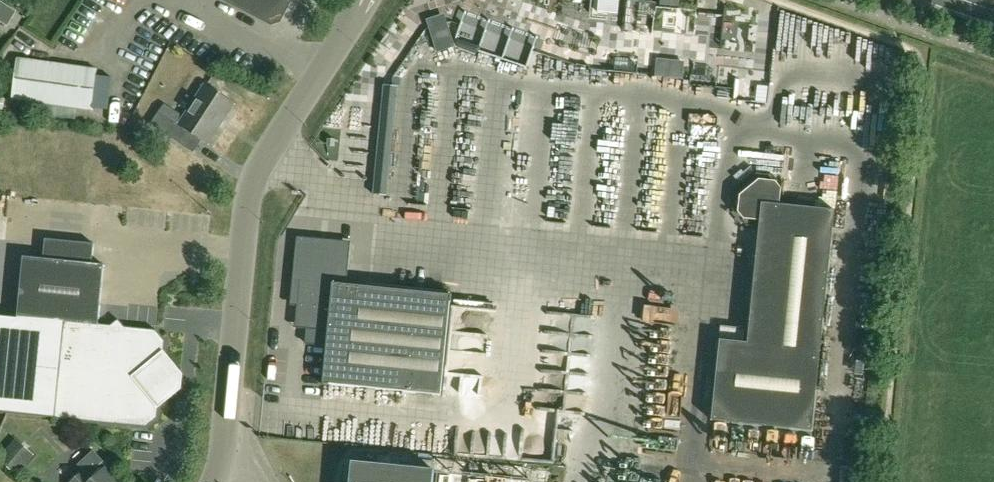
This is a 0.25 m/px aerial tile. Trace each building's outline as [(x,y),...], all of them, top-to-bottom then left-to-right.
[(226,1),(272,24),(280,22),(291,0),(226,0),(226,1)] [(591,9),(600,9),(600,0),(591,0),(591,9)] [(713,69),(716,51),(700,48),(696,66),(713,69)] [(618,57),(618,73),(637,73),(638,57),(618,57)] [(18,59),(12,99),(92,110),(97,70),(18,59)] [(236,104),(206,85),(185,117),(164,104),(151,125),(177,142),(185,130),(209,146),(236,104)] [(813,431),(822,343),(836,344),(841,300),(826,299),(834,227),(861,230),(867,177),(769,151),(767,174),(757,173),(734,192),(732,208),(746,226),(759,227),(748,342),(720,340),(712,420),(813,431)] [(12,202),(0,202),(0,238),(12,238),(12,202)] [(165,342),(156,331),(124,327),(119,320),(112,326),(98,325),(104,266),(92,264),(94,244),(45,240),(43,259),(23,257),(17,319),(65,323),(55,419),(146,428),(158,419),(159,404),(174,392),(176,372),(164,356),(165,342)] [(442,397),(452,296),(344,285),(348,250),(298,245),(294,294),(299,294),(296,320),(297,324),(300,327),(304,329),(328,331),(323,385),(442,397)] [(622,284),(635,283),(634,267),(622,268),(622,284)] [(28,356),(28,372),(43,372),(42,355),(28,356)] [(0,457),(0,461),(16,475),(34,455),(15,439),(0,457)] [(105,469),(108,467),(93,451),(78,464),(84,471),(73,481),(117,481),(105,469)] [(353,462),(351,481),(433,481),(434,470),(353,462)] [(468,469),(442,471),(443,481),(469,481),(468,469)]
